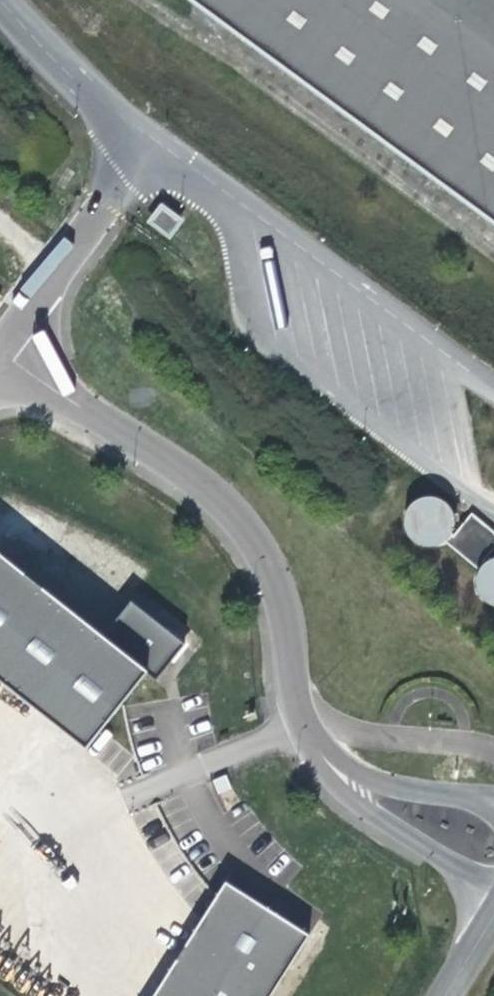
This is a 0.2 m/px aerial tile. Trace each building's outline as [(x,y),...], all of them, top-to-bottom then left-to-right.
[(493,224),(493,0),(180,0),(493,224)] [(183,223),(161,208),(146,227),(170,243),(183,223)] [(454,557),(456,552),(458,548),(458,538),(453,528),(446,522),(440,519),(432,519),(425,521),(421,523),(415,530),(411,539),(411,547),(413,555),(418,561),(429,566),(437,566),(448,563),(451,560),(454,557)] [(456,552),(454,557),(451,560),(485,585),(490,576),(487,574),(493,564),(493,545),(476,532),(460,555),(456,552)] [(8,559),(0,569),(0,682),(97,760),(160,682),(170,690),(178,681),(198,656),(143,611),(115,646),(8,559)] [(490,576),(485,585),(484,594),(486,603),(492,611),(493,613),(493,574),(490,576)] [(199,939),(166,995),(283,995),(315,942),(228,890),(199,939)]
